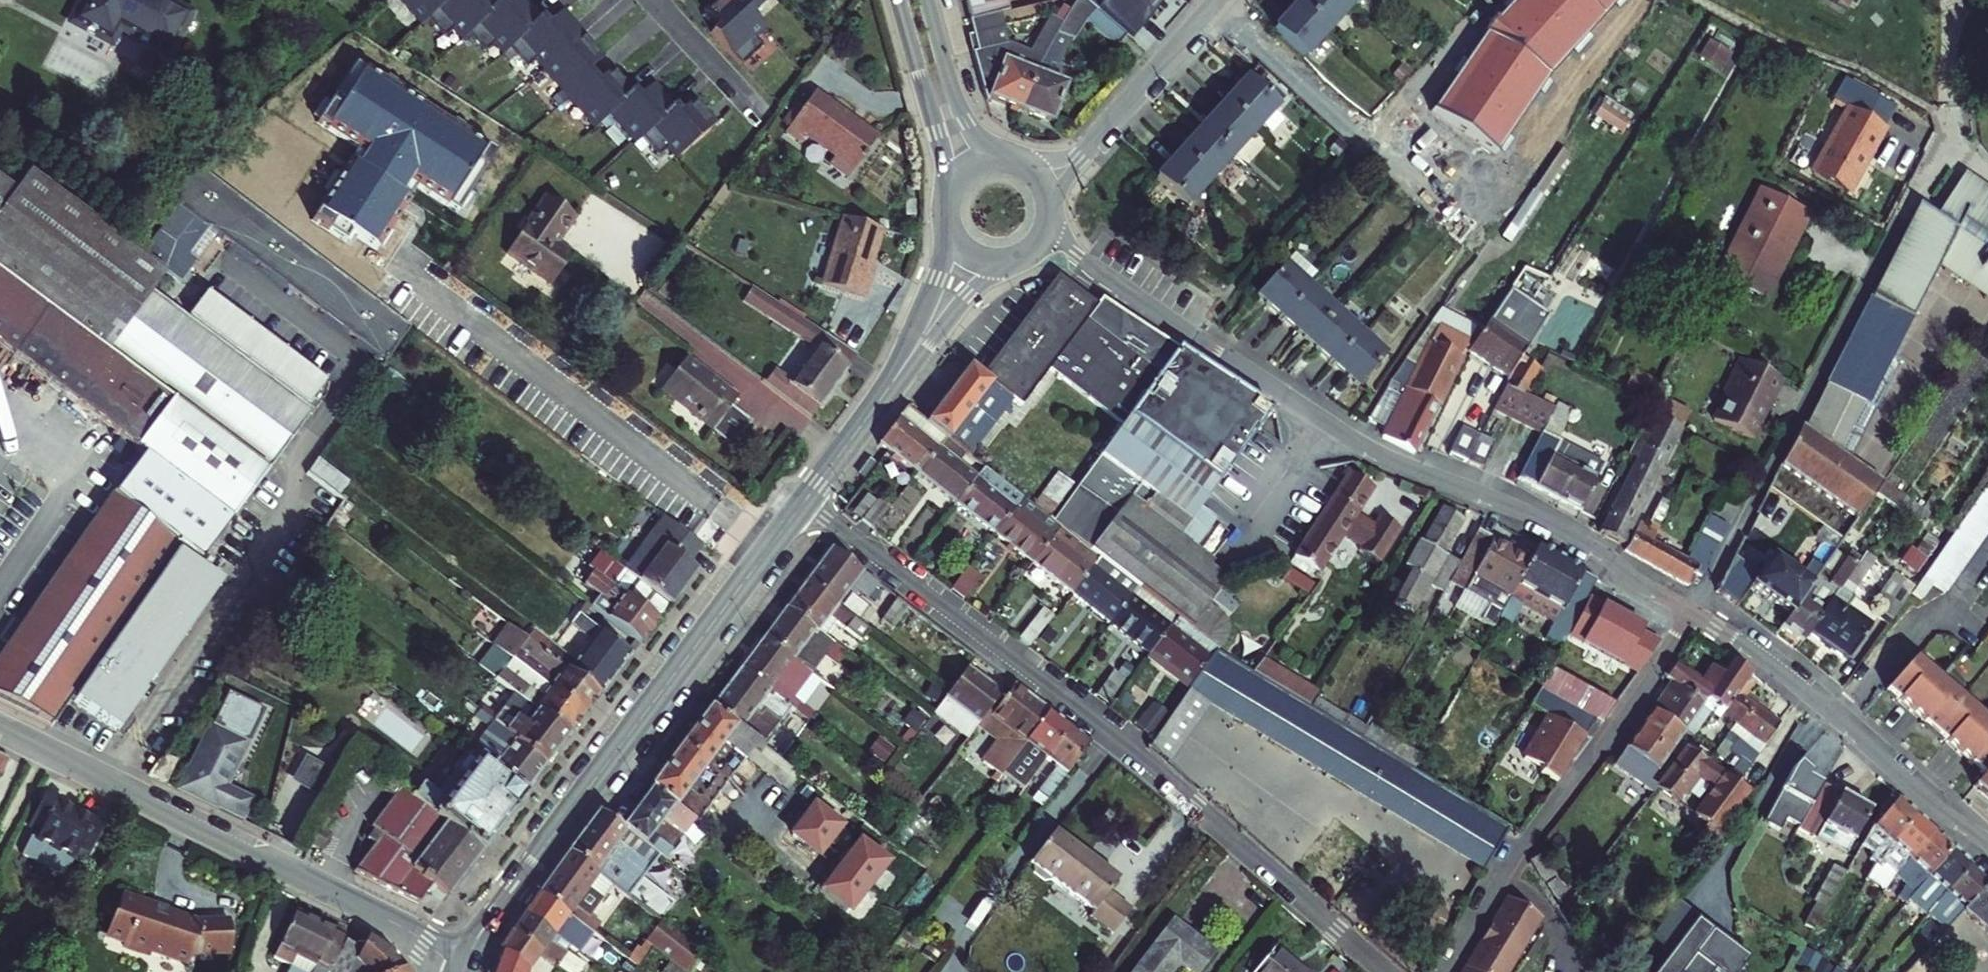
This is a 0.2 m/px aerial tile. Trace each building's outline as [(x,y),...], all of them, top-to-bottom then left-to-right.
[(154,0),(72,0),(62,20),(101,40),(109,24),(159,49),(178,12),(154,0)] [(675,157),(714,121),(691,96),(678,108),(652,81),(637,94),(609,64),(594,77),(585,67),(601,53),(559,7),(545,20),(527,0),(511,0),(505,6),(499,0),(397,0),(419,24),(425,18),(440,34),(448,26),(458,36),(463,31),(481,49),(488,42),(497,52),(505,44),(525,66),(532,60),(592,125),(607,111),(634,140),(641,135),(660,156),(667,149),(675,157)] [(757,0),(712,0),(701,9),(716,25),(709,32),(739,64),(759,45),(751,36),(760,28),(745,11),(757,0)] [(1044,26),(1034,22),(1027,38),(999,26),(993,0),(985,0),(961,6),(968,33),(980,81),(1008,93),(1044,26)] [(1099,4),(1119,22),(1127,13),(1111,0),(1094,0),(1099,4)] [(1294,20),(1327,49),(1351,23),(1325,0),(1311,0),(1294,20)] [(1351,23),(1370,0),(1325,0),(1351,23)] [(1815,0),(1821,3),(1818,9),(1839,20),(1842,14),(1849,17),(1857,0),(1815,0)] [(1119,22),(1099,4),(1087,18),(1107,35),(1119,22)] [(1294,20),(1270,45),(1303,75),(1327,49),(1294,20)] [(1053,30),(1044,26),(1008,93),(1045,109),(1059,74),(1039,64),(1053,30)] [(1426,52),(1417,60),(1424,66),(1432,58),(1426,52)] [(372,245),(411,180),(449,202),(481,151),(362,72),(329,126),(368,151),(326,212),(372,245)] [(1893,108),(1844,85),(1843,86),(1833,106),(1845,112),(1809,178),(1847,197),(1893,108)] [(828,164),(846,177),(875,138),(812,92),(783,132),(798,143),(803,136),(833,158),(828,164)] [(1249,149),(1272,124),(1241,95),(1218,120),(1249,149)] [(1620,130),(1629,118),(1603,100),(1594,112),(1620,130)] [(1225,173),(1249,149),(1218,120),(1195,145),(1225,173)] [(1202,198),(1225,173),(1195,145),(1172,170),(1202,198)] [(49,728),(161,537),(197,560),(304,407),(142,290),(156,271),(172,281),(181,270),(166,261),(177,247),(182,252),(200,226),(385,358),(413,322),(228,190),(182,165),(156,197),(163,202),(126,249),(20,172),(4,191),(0,188),(0,356),(124,446),(99,480),(99,497),(85,490),(0,627),(0,705),(49,728)] [(1179,223),(1202,198),(1172,170),(1149,195),(1179,223)] [(1987,307),(1987,207),(1960,192),(1941,226),(1937,225),(1932,234),(1912,225),(1876,297),(1874,296),(1827,391),(1873,414),(1896,368),(1890,363),(1937,274),(1987,307)] [(575,215),(546,194),(507,250),(552,283),(573,254),(556,242),(575,215)] [(1807,219),(1761,194),(1715,281),(1761,305),(1807,219)] [(888,234),(849,222),(827,289),(872,303),(882,270),(877,268),(888,234)] [(1600,286),(1613,265),(1596,255),(1583,276),(1600,286)] [(1291,266),(1254,308),(1281,331),(1308,299),(1317,289),(1291,266)] [(1008,400),(1019,407),(1045,372),(1121,425),(1096,458),(1135,486),(1087,548),(1097,556),(1137,586),(1176,618),(1192,631),(1222,590),(1241,583),(1181,540),(1269,410),(1100,302),(1096,308),(1051,276),(1044,286),(979,378),(1008,400)] [(1530,388),(1531,389),(1546,364),(1527,353),(1533,342),(1530,340),(1549,308),(1516,288),(1482,344),(1478,352),(1515,374),(1512,379),(1514,381),(1530,388)] [(318,375),(198,289),(182,312),(302,398),(318,375)] [(1308,299),(1281,331),(1305,352),(1333,321),(1308,299)] [(813,346),(777,393),(810,417),(857,356),(788,313),(782,324),(813,346)] [(1333,321),(1305,352),(1331,376),(1359,345),(1333,321)] [(1387,434),(1415,452),(1473,361),(1468,358),(1475,348),(1478,352),(1482,344),(1453,326),(1428,366),(1411,355),(1388,392),(1389,393),(1374,416),(1386,423),(1409,386),(1415,390),(1387,434)] [(1359,345),(1331,376),(1358,401),(1386,370),(1359,345)] [(704,429),(726,446),(748,418),(728,402),(734,393),(682,353),(656,386),(707,426),(704,429)] [(1766,383),(1724,361),(1706,395),(1711,397),(1696,424),(1735,443),(1766,383)] [(965,367),(925,419),(945,434),(965,450),(968,452),(1008,400),(979,378),(965,367)] [(1530,388),(1514,381),(1503,404),(1518,412),(1530,388)] [(1531,389),(1530,388),(1518,412),(1533,420),(1545,396),(1531,389)] [(1846,463),(1873,414),(1827,391),(1803,436),(1846,463)] [(1561,404),(1545,396),(1533,420),(1549,428),(1561,404)] [(1522,476),(1586,509),(1611,463),(1561,437),(1576,410),(1561,404),(1549,428),(1539,444),(1522,476)] [(876,444),(914,473),(945,434),(925,419),(906,405),(876,444)] [(1599,544),(1621,555),(1685,427),(1663,416),(1649,444),(1639,439),(1626,465),(1636,470),(1599,544)] [(1448,452),(1464,460),(1478,432),(1462,424),(1448,452)] [(1492,439),(1478,432),(1464,460),(1481,467),(1492,446),(1492,439)] [(1063,433),(1055,443),(1073,457),(1036,508),(1051,519),(1096,458),(1063,433)] [(1803,436),(1799,433),(1790,454),(1780,471),(1857,522),(1883,486),(1846,463),(1803,436)] [(914,473),(952,503),(974,475),(956,461),(965,450),(945,434),(914,473)] [(952,503),(991,534),(1021,496),(983,465),(974,475),(952,503)] [(1374,485),(1349,470),(1294,560),(1318,576),(1374,485)] [(1851,530),(1857,534),(1865,524),(1868,526),(1887,501),(1898,509),(1905,499),(1885,484),(1883,486),(1857,522),(1851,530)] [(1910,597),(1919,604),(1930,588),(1943,597),(1987,536),(1987,489),(1910,597)] [(874,500),(866,494),(853,512),(873,527),(890,506),(877,496),(874,500)] [(991,534),(1028,564),(1059,525),(1051,519),(1036,508),(1021,496),(991,534)] [(1930,518),(1905,499),(1898,509),(1924,527),(1930,518)] [(1622,561),(1663,585),(1673,567),(1648,552),(1668,517),(1659,512),(1643,539),(1637,535),(1622,561)] [(1461,523),(1441,513),(1424,545),(1420,543),(1407,566),(1415,571),(1395,606),(1414,616),(1431,587),(1442,593),(1455,570),(1459,564),(1443,555),(1461,523)] [(1383,564),(1399,527),(1378,518),(1362,555),(1383,564)] [(694,551),(654,520),(609,578),(657,615),(688,574),(681,568),(694,551)] [(1028,564),(1067,595),(1094,560),(1097,556),(1087,548),(1059,525),(1028,564)] [(1673,567),(1663,585),(1685,598),(1693,586),(1697,588),(1725,537),(1707,528),(1681,572),(1673,567)] [(1506,598),(1527,562),(1476,533),(1459,564),(1455,570),(1506,598)] [(161,547),(66,702),(110,730),(206,574),(161,547)] [(876,582),(828,547),(803,582),(835,606),(851,585),(866,596),(876,582)] [(1581,574),(1534,548),(1527,562),(1506,598),(1490,627),(1504,635),(1527,593),(1560,611),(1544,640),(1557,647),(1591,584),(1579,578),(1581,574)] [(1806,640),(1845,667),(1870,632),(1866,629),(1873,620),(1885,629),(1910,592),(1898,584),(1877,615),(1852,598),(1875,565),(1864,558),(1855,570),(1806,640)] [(1067,595),(1106,625),(1128,597),(1093,570),(1098,564),(1094,560),(1067,595)] [(1801,648),(1806,640),(1855,570),(1844,562),(1831,579),(1821,572),(1789,621),(1779,634),(1801,648)] [(1749,594),(1789,621),(1821,572),(1812,567),(1799,585),(1770,564),(1756,582),(1731,565),(1714,598),(1736,613),(1749,594)] [(1309,592),(1315,579),(1287,565),(1281,579),(1309,592)] [(978,579),(965,569),(948,590),(961,600),(978,579)] [(632,647),(657,615),(609,578),(604,584),(587,571),(577,584),(606,606),(596,619),(632,647)] [(1341,588),(1318,576),(1298,625),(1313,634),(1341,588)] [(835,606),(803,582),(783,607),(815,631),(826,617),(842,629),(844,627),(853,633),(859,625),(835,606)] [(1106,625),(1145,657),(1176,618),(1137,586),(1128,597),(1106,625)] [(893,596),(877,617),(890,628),(907,607),(893,596)] [(1654,644),(1583,605),(1563,642),(1634,681),(1654,644)] [(815,631),(783,607),(761,637),(810,673),(832,644),(815,631)] [(1048,620),(1035,611),(1014,640),(1026,649),(1048,620)] [(592,692),(623,653),(574,613),(565,624),(586,641),(569,662),(525,627),(518,635),(592,692)] [(1145,657),(1184,689),(1212,655),(1216,650),(1192,631),(1176,618),(1145,657)] [(575,714),(592,692),(518,635),(501,622),(484,644),(575,714)] [(810,673),(761,637),(738,667),(790,706),(806,718),(829,688),(810,673)] [(561,732),(575,714),(484,644),(470,662),(508,690),(561,732)] [(1202,707),(1397,834),(1430,796),(1212,655),(1184,689),(1181,693),(1142,752),(1161,768),(1202,707)] [(1980,779),(1987,771),(1987,730),(1910,663),(1882,696),(1980,779)] [(1667,685),(1651,710),(1685,732),(1682,736),(1690,741),(1701,724),(1708,712),(1701,708),(1713,689),(1700,680),(1674,664),(1662,682),(1667,685)] [(1724,718),(1748,681),(1749,679),(1729,666),(1722,676),(1708,667),(1700,680),(1713,689),(1701,708),(1708,712),(1701,724),(1715,733),(1718,728),(1731,737),(1737,727),(1724,718)] [(790,706),(738,667),(709,707),(738,730),(752,711),(759,716),(763,709),(779,721),(790,706)] [(997,693),(962,667),(928,713),(964,739),(997,693)] [(1121,679),(1109,670),(1093,691),(1105,700),(1121,679)] [(1611,709),(1543,671),(1526,702),(1538,708),(1524,734),(1528,736),(1513,762),(1531,772),(1529,776),(1553,790),(1566,766),(1570,768),(1583,744),(1580,742),(1592,720),(1602,726),(1611,709)] [(1754,685),(1748,681),(1724,718),(1737,727),(1731,737),(1760,755),(1778,726),(1742,703),(1754,685)] [(1046,714),(1011,687),(986,719),(1013,739),(988,773),(997,779),(1004,770),(1046,714)] [(538,760),(561,732),(508,690),(485,718),(538,760)] [(1152,733),(1166,711),(1155,704),(1141,726),(1152,733)] [(738,730),(709,707),(647,788),(687,818),(695,824),(746,756),(797,794),(807,781),(738,730)] [(1651,710),(1635,736),(1669,757),(1682,736),(1685,732),(1651,710)] [(1066,730),(1046,714),(1004,770),(1024,785),(1066,730)] [(516,788),(538,760),(485,718),(462,746),(516,788)] [(247,740),(210,723),(177,789),(208,803),(211,796),(220,801),(218,807),(242,820),(253,799),(225,786),(229,760),(238,761),(247,740)] [(1085,744),(1066,730),(1024,785),(1033,792),(1023,804),(1034,812),(1085,744)] [(1611,769),(1652,799),(1657,792),(1649,786),(1669,757),(1635,736),(1611,769)] [(520,791),(516,788),(462,746),(461,745),(455,752),(451,749),(441,762),(444,765),(426,787),(415,779),(405,792),(476,848),(520,791)] [(1742,788),(1684,749),(1657,792),(1680,809),(1689,799),(1703,809),(1693,819),(1706,829),(1697,841),(1713,853),(1722,841),(1742,788)] [(311,752),(297,779),(325,795),(340,767),(311,752)] [(160,755),(147,774),(164,782),(178,762),(160,755)] [(1802,770),(1795,763),(1789,770),(1774,799),(1761,826),(1780,836),(1786,823),(1800,830),(1818,792),(1799,782),(1802,770)] [(1971,792),(1987,806),(1987,771),(1980,779),(1971,792)] [(442,891),(476,848),(405,792),(385,777),(382,782),(389,787),(363,819),(368,824),(365,827),(372,833),(347,863),(413,896),(427,879),(442,891)] [(31,788),(17,815),(26,819),(21,828),(16,825),(6,844),(50,867),(60,849),(67,853),(86,816),(31,788)] [(687,818),(647,788),(618,826),(655,854),(658,857),(687,818)] [(1866,815),(1818,792),(1800,830),(1798,833),(1816,842),(1846,857),(1866,815)] [(1430,796),(1397,834),(1476,883),(1500,842),(1430,796)] [(1877,856),(1912,819),(1896,804),(1870,833),(1864,844),(1877,856)] [(655,854),(618,826),(596,809),(566,846),(605,877),(625,894),(655,854)] [(843,830),(816,809),(793,838),(820,859),(843,830)] [(1895,875),(1930,835),(1912,819),(1877,856),(1863,884),(1882,895),(1892,881),(1895,875)] [(1115,881),(1051,832),(1028,864),(1031,866),(1032,873),(1044,883),(1050,880),(1092,913),(1088,918),(1110,935),(1129,911),(1106,893),(1115,881)] [(1915,888),(1948,851),(1930,835),(1895,875),(1892,881),(1902,890),(1896,898),(1904,906),(1905,903),(1915,888)] [(890,867),(860,843),(820,895),(850,918),(890,867)] [(605,877),(566,846),(534,888),(598,938),(601,940),(609,930),(581,908),(605,877)] [(1923,916),(1966,867),(1948,851),(1915,888),(1905,903),(1923,916)] [(1542,861),(1531,867),(1542,888),(1553,882),(1542,861)] [(1957,915),(1985,883),(1966,867),(1923,916),(1937,929),(1930,938),(1934,942),(1957,915)] [(1846,876),(1833,869),(1814,904),(1828,911),(1846,876)] [(1987,879),(1985,883),(1957,915),(1987,940),(1987,880),(1987,879)] [(216,954),(218,922),(188,921),(149,902),(150,898),(117,885),(106,906),(104,905),(96,923),(114,932),(117,940),(128,944),(136,942),(173,958),(177,950),(216,954)] [(598,938),(534,888),(520,908),(549,931),(559,918),(561,924),(581,941),(584,938),(593,945),(598,938)] [(286,908),(270,940),(311,961),(305,971),(319,971),(322,967),(317,964),(334,932),(286,908)] [(549,931),(520,908),(505,927),(534,950),(552,964),(563,950),(545,936),(549,931)] [(1671,909),(1645,944),(1655,952),(1663,942),(1674,949),(1692,925),(1671,909)] [(1534,930),(1502,912),(1470,971),(1515,971),(1534,930)] [(645,947),(677,971),(690,971),(704,955),(659,920),(645,947)] [(395,966),(381,941),(346,921),(322,967),(319,971),(382,971),(395,966)] [(1170,923),(1129,971),(1172,971),(1174,969),(1178,971),(1198,971),(1212,956),(1170,923)] [(1692,925),(1674,949),(1663,942),(1655,952),(1666,960),(1657,971),(1741,971),(1734,953),(1724,956),(1714,949),(1718,944),(1692,925)] [(505,927),(494,943),(482,971),(522,971),(523,965),(534,950),(505,927)] [(16,952),(10,966),(23,970),(28,957),(16,952)] [(1259,971),(1297,971),(1274,953),(1259,971)]
